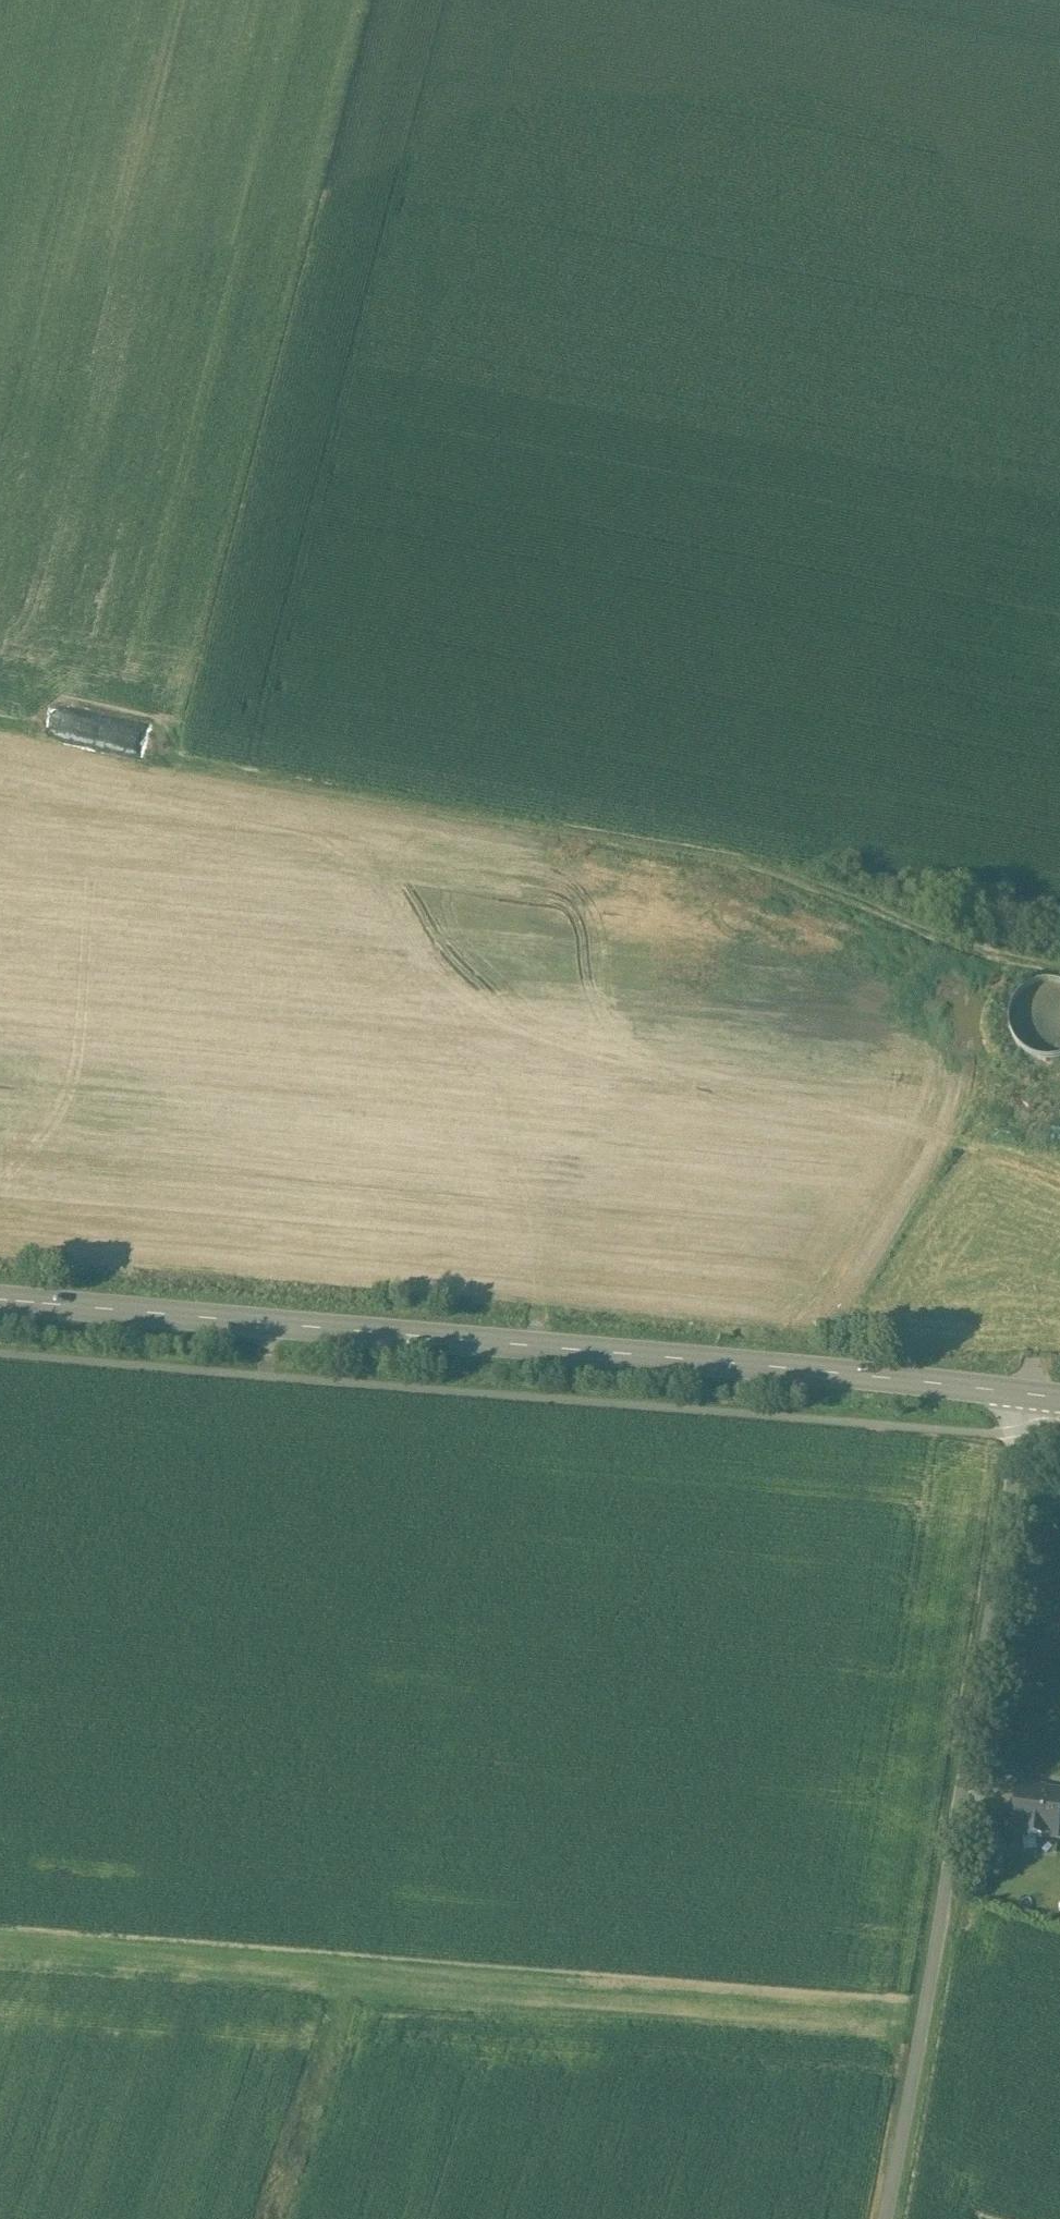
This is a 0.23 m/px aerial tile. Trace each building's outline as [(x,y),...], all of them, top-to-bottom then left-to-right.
[(1019,1789),(1014,1832),(1029,1834),(1029,1836),(1042,1838),(1043,1835),(1059,1838),(1059,1830),(1059,1794),(1019,1789)]
